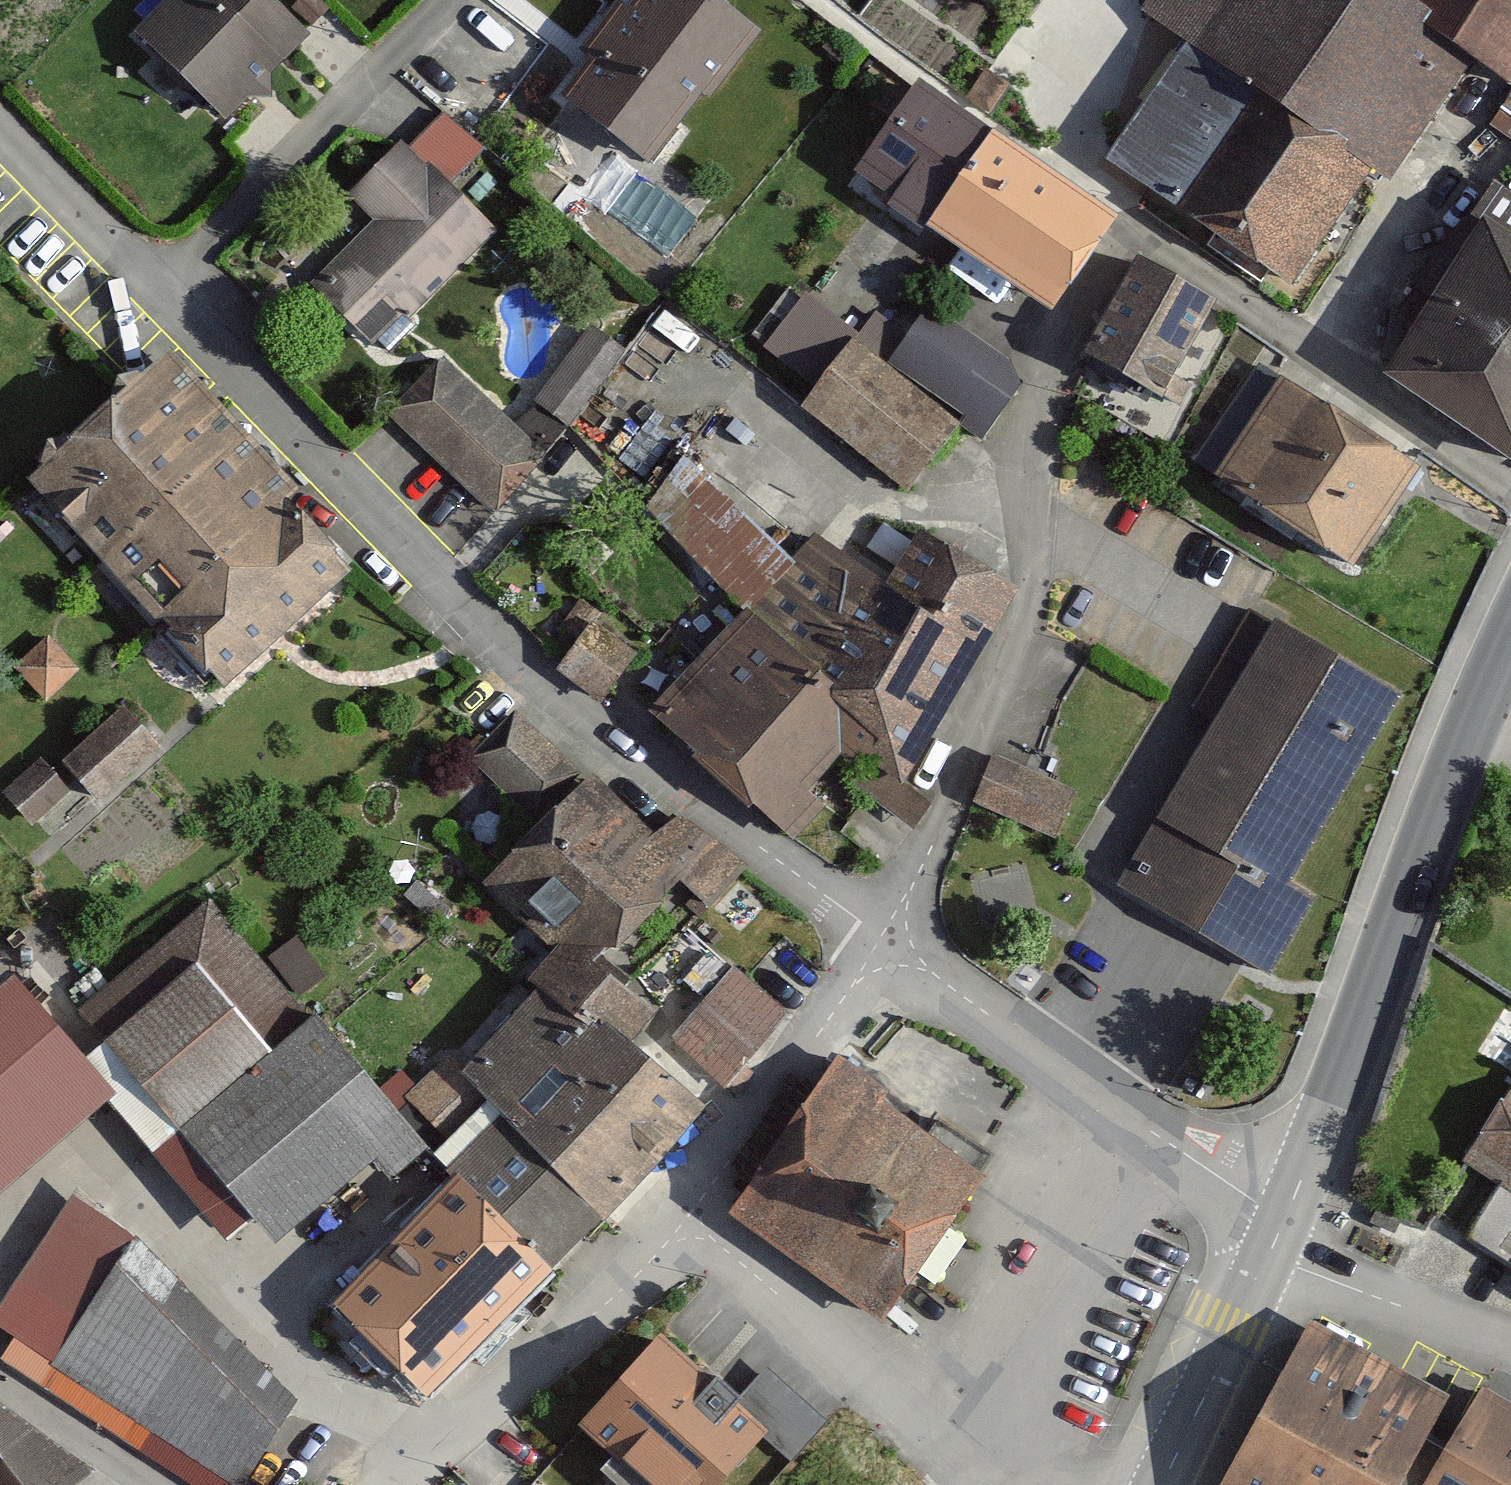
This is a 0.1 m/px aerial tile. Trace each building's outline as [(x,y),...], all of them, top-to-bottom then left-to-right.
[(219,120),(307,34),(273,0),(175,0),(137,37),(219,120)] [(565,101),(653,168),(759,30),(719,0),(639,0),(631,10),(619,0),(618,0),(579,51),(595,63),(565,101)] [(1144,12),(1190,45),(1266,96),(1376,171),(1394,184),(1478,63),(1430,30),(1438,18),(1412,0),(1152,0),(1144,12)] [(1438,18),(1430,30),(1478,63),(1510,86),(1510,0),(1412,0),(1438,18)] [(1266,96),(1190,45),(1109,164),(1186,214),(1266,96)] [(874,169),(940,219),(995,146),(929,96),(874,169)] [(1295,289),(1376,171),(1266,96),(1186,214),(1295,289)] [(451,186),(484,153),(447,116),(414,149),(451,186)] [(1057,319),(1122,225),(999,140),(995,146),(940,219),(932,234),(1057,319)] [(315,291),(379,356),(500,237),(451,186),(414,149),(408,143),(351,199),(379,228),(315,291)] [(1483,224),(1386,378),(1510,457),(1510,242),(1483,224)] [(1216,304),(1149,266),(1091,366),(1179,416),(1194,390),(1173,378),(1216,304)] [(810,298),(765,353),(780,365),(801,339),(814,350),(792,376),(812,392),(857,337),(810,298)] [(965,425),(987,441),(1024,392),(928,321),(892,370),(965,425)] [(627,358),(592,331),(532,408),(568,435),(627,358)] [(807,415),(911,495),(965,425),(892,370),(861,345),(807,415)] [(31,481),(96,555),(238,431),(173,357),(31,481)] [(448,360),(394,414),(496,517),(551,463),(448,360)] [(1425,463),(1263,361),(1198,466),(1360,567),(1425,463)] [(96,555),(161,629),(303,506),(238,431),(96,555)] [(752,621),(795,564),(688,459),(645,520),(663,537),(719,589),(752,621)] [(161,629),(226,704),(368,580),(303,506),(161,629)] [(752,621),(818,685),(937,746),(1022,594),(924,533),(888,589),(816,538),(795,564),(752,621)] [(682,621),(719,589),(663,537),(632,570),(682,621)] [(737,803),(818,685),(752,621),(699,669),(662,733),(737,803)] [(1276,977),(1321,901),(1295,886),(1406,696),(1279,622),(1123,888),(1276,977)] [(604,708),(643,670),(604,630),(565,668),(604,708)] [(46,708),(85,672),(50,634),(11,670),(46,708)] [(937,746),(818,685),(737,803),(764,826),(798,850),(828,811),(810,796),(835,770),(914,830),(932,805),(908,789),(937,746)] [(99,805),(164,751),(129,709),(64,764),(99,805)] [(472,770),(527,820),(573,770),(518,720),(472,770)] [(3,797),(32,831),(75,794),(46,760),(3,797)] [(1077,798),(999,765),(979,807),(1059,842),(1077,798)] [(556,955),(593,956),(622,957),(669,912),(662,900),(681,882),(715,912),(750,874),(680,816),(658,840),(598,783),(482,888),(556,955)] [(277,1053),(312,1024),(211,903),(82,1010),(109,1043),(201,965),(277,1053)] [(593,956),(556,955),(533,983),(544,993),(591,1044),(609,1027),(643,1000),(593,956)] [(277,1053),(201,965),(109,1043),(183,1131),(277,1053)] [(675,1045),(730,1090),(790,1017),(736,972),(675,1045)] [(0,995),(0,1199),(119,1100),(18,980),(0,995)] [(510,1120),(603,1218),(710,1110),(609,1027),(591,1044),(544,993),(466,1076),(510,1120)] [(394,1182),(431,1150),(317,1018),(312,1024),(277,1053),(183,1131),(281,1245),(377,1162),(394,1182)] [(988,1178),(880,1102),(889,1088),(846,1058),(735,1215),(887,1321),(988,1178)] [(1465,1166),(1510,1195),(1510,1096),(1465,1166)] [(510,1120),(453,1176),(460,1183),(464,1179),(552,1268),(603,1218),(510,1120)] [(338,1303),(431,1397),(556,1272),(552,1268),(464,1179),(460,1183),(338,1303)] [(882,1237),(903,1208),(874,1187),(853,1217),(882,1237)] [(231,1484),(253,1484),(305,1398),(154,1241),(64,1375),(231,1484)] [(574,1416),(651,1484),(712,1484),(767,1425),(796,1450),(829,1414),(769,1361),(740,1393),(660,1321),(574,1416)] [(1223,1484),(1405,1484),(1451,1399),(1311,1323),(1223,1484)] [(1441,1484),(1510,1484),(1510,1406),(1492,1395),(1441,1484)] [(100,1469),(0,1410),(0,1476),(12,1466),(27,1484),(80,1484),(100,1469)] [(529,1440),(487,1484),(577,1484),(529,1440)] [(12,1466),(0,1476),(0,1484),(27,1484),(12,1466)]
